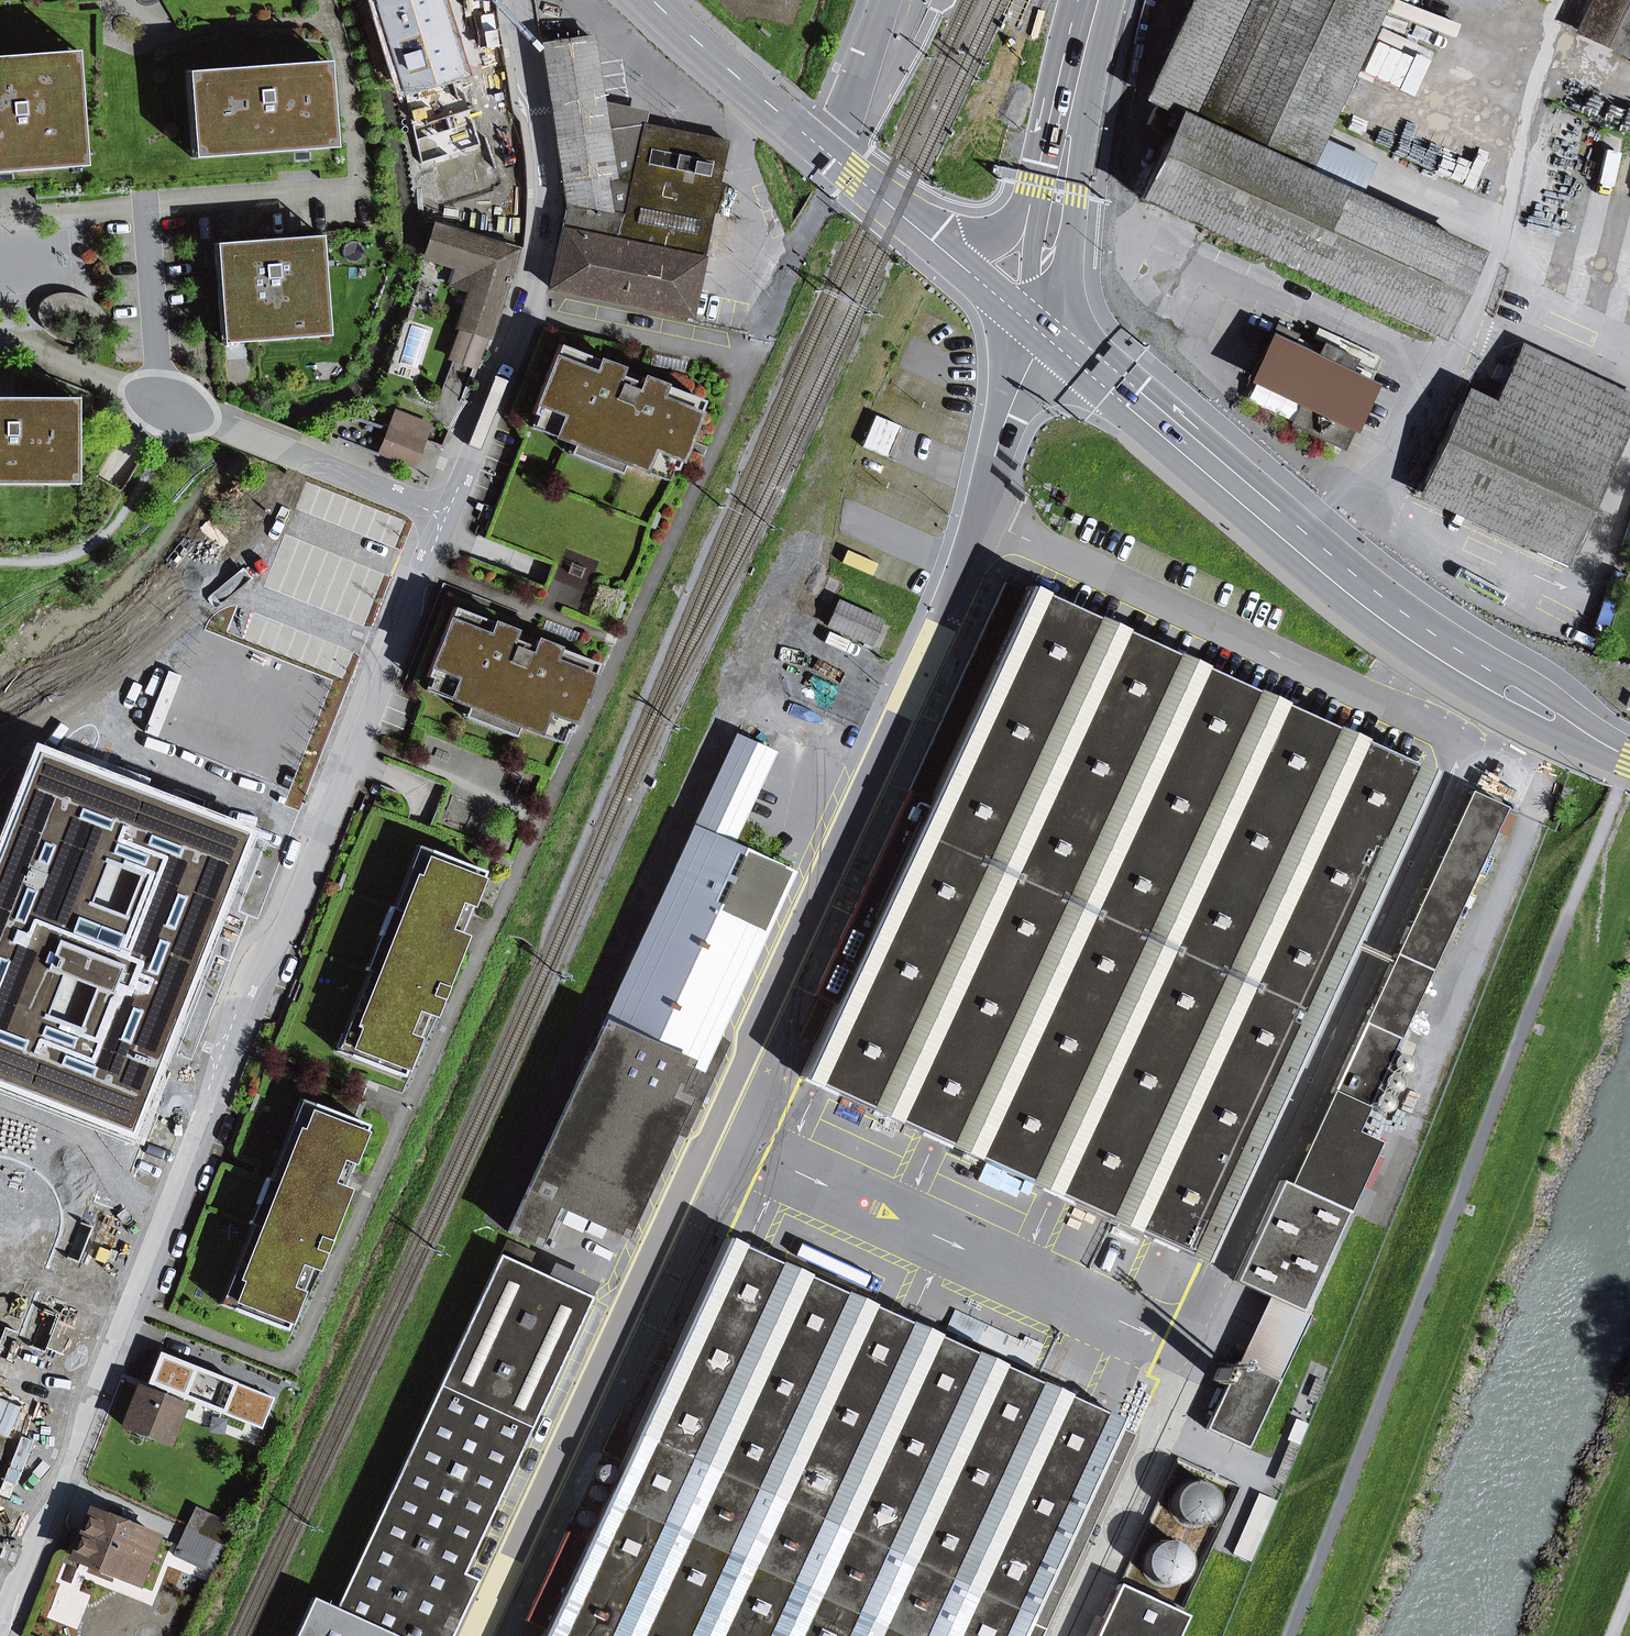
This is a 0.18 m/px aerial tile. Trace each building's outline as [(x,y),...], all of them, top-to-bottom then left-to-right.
[(403,90),(412,87),(416,97),(422,113),(425,147),(434,146),(439,198),(477,195),(476,170),(514,168),(510,118),(458,123),(457,103),(466,101),(459,71),(438,5),(449,2),(448,0),(375,0),(403,90)] [(1154,103),(1180,115),(1141,198),(1436,336),(1475,253),(1350,195),(1303,173),(1318,142),(1385,0),(1203,0),(1154,103)] [(1579,33),(1629,57),(1629,0),(1594,0),(1579,33)] [(459,71),(470,67),(449,2),(438,5),(459,71)] [(563,184),(613,176),(606,129),(602,101),(592,37),(541,45),(563,184)] [(86,166),(77,50),(61,52),(63,73),(74,72),(80,150),(56,152),(57,163),(0,167),(0,172),(86,166)] [(57,163),(56,152),(80,150),(74,72),(63,73),(61,52),(0,56),(0,167),(57,163)] [(192,158),(334,147),(328,61),(323,61),(327,123),(305,125),(306,144),(229,150),(228,137),(196,140),(193,97),(208,96),(206,70),(186,71),(192,158)] [(196,140),(228,137),(229,150),(306,144),(305,125),(327,123),(323,61),(206,70),(208,96),(193,97),(196,140)] [(612,99),(631,97),(629,78),(610,80),(612,99)] [(405,101),(416,97),(412,87),(403,90),(401,90),(405,101)] [(643,124),(645,124),(647,110),(602,101),(606,129),(643,124)] [(645,124),(643,124),(606,129),(613,176),(563,184),(567,203),(550,288),(690,316),(727,141),(645,124)] [(1350,195),(1364,164),(1318,142),(1303,173),(1350,195)] [(459,326),(464,328),(453,360),(476,367),(503,281),(508,283),(509,279),(506,278),(508,271),(500,269),(506,250),(463,236),(463,235),(435,226),(426,256),(457,265),(476,272),(470,291),(459,326)] [(321,235),(214,243),(221,344),(305,337),(304,321),(322,319),(322,313),(327,313),(321,235)] [(514,252),(506,250),(500,269),(508,271),(514,252)] [(451,284),(470,291),(476,272),(457,265),(451,284)] [(74,344),(85,344),(97,341),(106,332),(107,324),(103,312),(97,305),(88,298),(72,293),(56,294),(47,297),(39,306),(38,314),(42,326),(49,333),(58,339),(74,344)] [(328,336),(328,328),(327,313),(322,313),(322,319),(304,321),(305,337),(328,336)] [(1351,433),(1373,386),(1268,334),(1245,383),(1297,408),(1351,433)] [(1607,473),(1629,424),(1629,394),(1521,343),(1514,358),(1629,412),(1601,471),(1607,473)] [(685,444),(702,401),(641,377),(639,384),(616,375),(619,369),(558,345),(531,414),(536,416),(572,430),(567,442),(573,444),(623,464),(630,466),(634,455),(670,468),(675,470),(685,444)] [(1571,551),(1607,473),(1601,471),(1629,412),(1514,358),(1494,402),(1487,417),(1458,404),(1422,482),(1571,551)] [(15,367),(4,367),(0,367),(0,398),(4,398),(15,398),(15,367)] [(1458,404),(1487,417),(1494,402),(1465,389),(1458,404)] [(72,398),(15,398),(4,398),(0,398),(0,479),(49,479),(49,460),(72,460),(72,398)] [(77,485),(77,398),(72,398),(72,460),(49,460),(49,479),(0,479),(0,485),(77,485)] [(1290,424),(1342,449),(1351,433),(1297,408),(1290,424)] [(396,413),(390,428),(422,441),(428,426),(396,413)] [(567,442),(572,430),(536,416),(531,428),(567,442)] [(380,452),(413,465),(422,441),(390,428),(380,452)] [(619,474),(623,464),(573,444),(569,454),(619,474)] [(665,480),(670,468),(634,455),(630,466),(665,480)] [(929,808),(838,1006),(834,1004),(800,1077),(1202,1261),(1429,772),(1026,587),(1025,591),(1005,582),(906,797),(929,808)] [(838,601),(828,625),(871,645),(882,621),(838,601)] [(569,733),(596,664),(536,640),(533,648),(511,639),(514,631),(453,608),(426,677),(430,679),(466,693),(462,704),(467,707),(518,727),(524,729),(529,717),(565,731),(569,733)] [(462,704),(466,693),(430,679),(426,690),(462,704)] [(514,737),(518,727),(467,707),(463,717),(514,737)] [(560,743),(565,731),(529,717),(524,729),(560,743)] [(31,725),(0,815),(0,1094),(125,1149),(266,806),(31,725)] [(633,1225),(628,1223),(671,1131),(714,1038),(790,874),(742,852),(735,848),(728,845),(739,822),(771,754),(736,738),(507,1231),(535,1244),(547,1219),(554,1204),(567,1210),(591,1221),(598,1224),(606,1228),(623,1236),(624,1232),(629,1234),(633,1225)] [(1469,791),(1363,1022),(1398,1038),(1430,970),(1505,808),(1469,791)] [(814,995),(834,1004),(838,1006),(929,808),(906,797),(814,995)] [(742,852),(753,829),(739,822),(728,845),(735,848),(742,852)] [(430,850),(415,845),(390,906),(401,911),(415,875),(419,877),(430,850)] [(405,1034),(458,901),(470,905),(483,871),(430,850),(419,877),(415,875),(401,911),(390,906),(379,936),(390,940),(355,1028),(359,1030),(348,1056),(402,1077),(417,1039),(405,1034)] [(433,983),(435,984),(448,950),(457,954),(463,938),(458,936),(462,924),(470,905),(458,901),(405,1034),(417,1039),(427,1013),(432,1015),(439,999),(429,995),(433,983)] [(359,1030),(355,1028),(390,940),(379,936),(365,970),(367,971),(336,1051),(348,1056),(359,1030)] [(429,995),(439,999),(457,954),(448,950),(435,984),(433,983),(429,995)] [(1363,1022),(1331,1092),(1366,1108),(1398,1038),(1363,1022)] [(671,1131),(683,1137),(726,1043),(714,1038),(671,1131)] [(1288,1184),(1346,1211),(1378,1142),(1355,1132),(1366,1108),(1331,1092),(1288,1184)] [(313,1104),(298,1098),(267,1178),(277,1182),(298,1129),(303,1131),(313,1104)] [(289,1288),(340,1158),(352,1163),(367,1125),(313,1104),(303,1131),(298,1129),(277,1182),(267,1178),(256,1204),(267,1208),(238,1282),(242,1283),(232,1309),(286,1331),(301,1293),(289,1288)] [(317,1237),(318,1237),(332,1204),(340,1207),(346,1191),(341,1189),(344,1183),(352,1163),(340,1158),(289,1288),(301,1293),(311,1266),(316,1268),(322,1253),(312,1249),(317,1237)] [(1280,1180),(1234,1281),(1267,1296),(1300,1312),(1346,1211),(1288,1184),(1280,1180)] [(242,1283),(238,1282),(267,1208),(256,1204),(248,1224),(251,1225),(250,1227),(219,1304),(232,1309),(242,1283)] [(312,1249),(322,1253),(340,1207),(332,1204),(318,1237),(317,1237),(312,1249)] [(547,1219),(560,1225),(567,1210),(554,1204),(547,1219)] [(601,1238),(606,1228),(598,1224),(591,1221),(586,1231),(601,1238)] [(1135,1434),(1118,1426),(1121,1421),(725,1238),(662,1376),(585,1542),(565,1533),(543,1582),(521,1630),(534,1635),(1042,1635),(1135,1434)] [(534,1252),(507,1240),(336,1609),(312,1598),(294,1635),(433,1635),(462,1574),(590,1297),(527,1268),(534,1252)] [(1237,1361),(1278,1380),(1308,1315),(1300,1312),(1267,1296),(1237,1361)] [(1237,1361),(1205,1429),(1246,1448),(1278,1380),(1237,1361)] [(1213,1380),(1221,1384),(1227,1371),(1219,1367),(1213,1380)] [(176,1416),(243,1442),(256,1409),(171,1376),(162,1398),(141,1389),(126,1426),(166,1442),(176,1416)] [(263,1404),(276,1410),(280,1399),(268,1394),(263,1404)] [(1215,1493),(1207,1483),(1195,1478),(1183,1480),(1173,1488),(1168,1500),(1170,1513),(1178,1523),(1190,1528),(1203,1526),(1213,1518),(1217,1506),(1215,1493)] [(1260,1494),(1233,1555),(1249,1562),(1275,1501),(1260,1494)] [(223,1546),(233,1524),(195,1507),(185,1529),(223,1546)] [(74,1556),(136,1581),(154,1536),(133,1528),(132,1531),(90,1515),(82,1536),(78,1535),(72,1538),(68,1547),(74,1556)] [(176,1547),(215,1565),(223,1546),(185,1529),(176,1547)] [(1186,1549),(1176,1541),(1164,1538),(1151,1542),(1143,1552),(1140,1564),(1144,1576),(1154,1585),(1166,1588),(1179,1584),(1187,1574),(1190,1562),(1186,1549)] [(215,1565),(176,1547),(173,1555),(211,1572),(215,1565)] [(482,1583),(462,1574),(433,1635),(457,1635),(482,1583)] [(1187,1616),(1118,1584),(1094,1635),(1177,1635),(1187,1616)]
